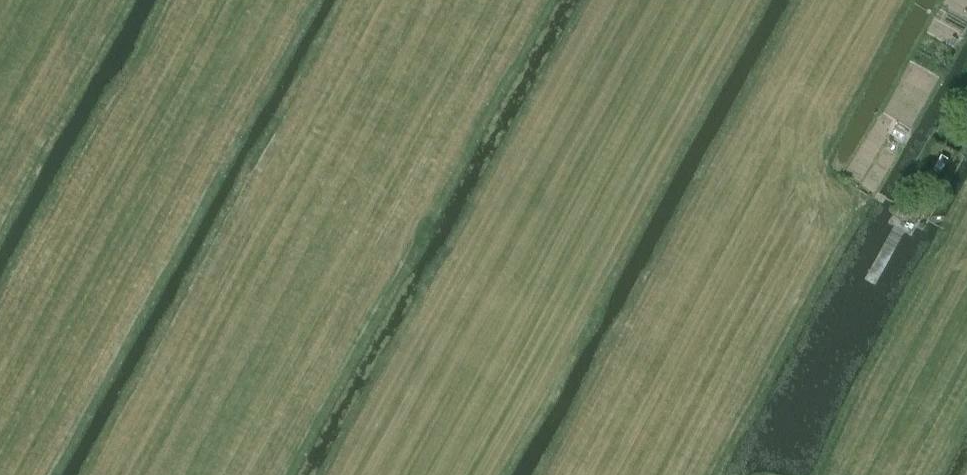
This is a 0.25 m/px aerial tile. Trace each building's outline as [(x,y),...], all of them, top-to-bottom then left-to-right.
[(963,109),(957,121),(966,126),(966,111),(963,109)]
